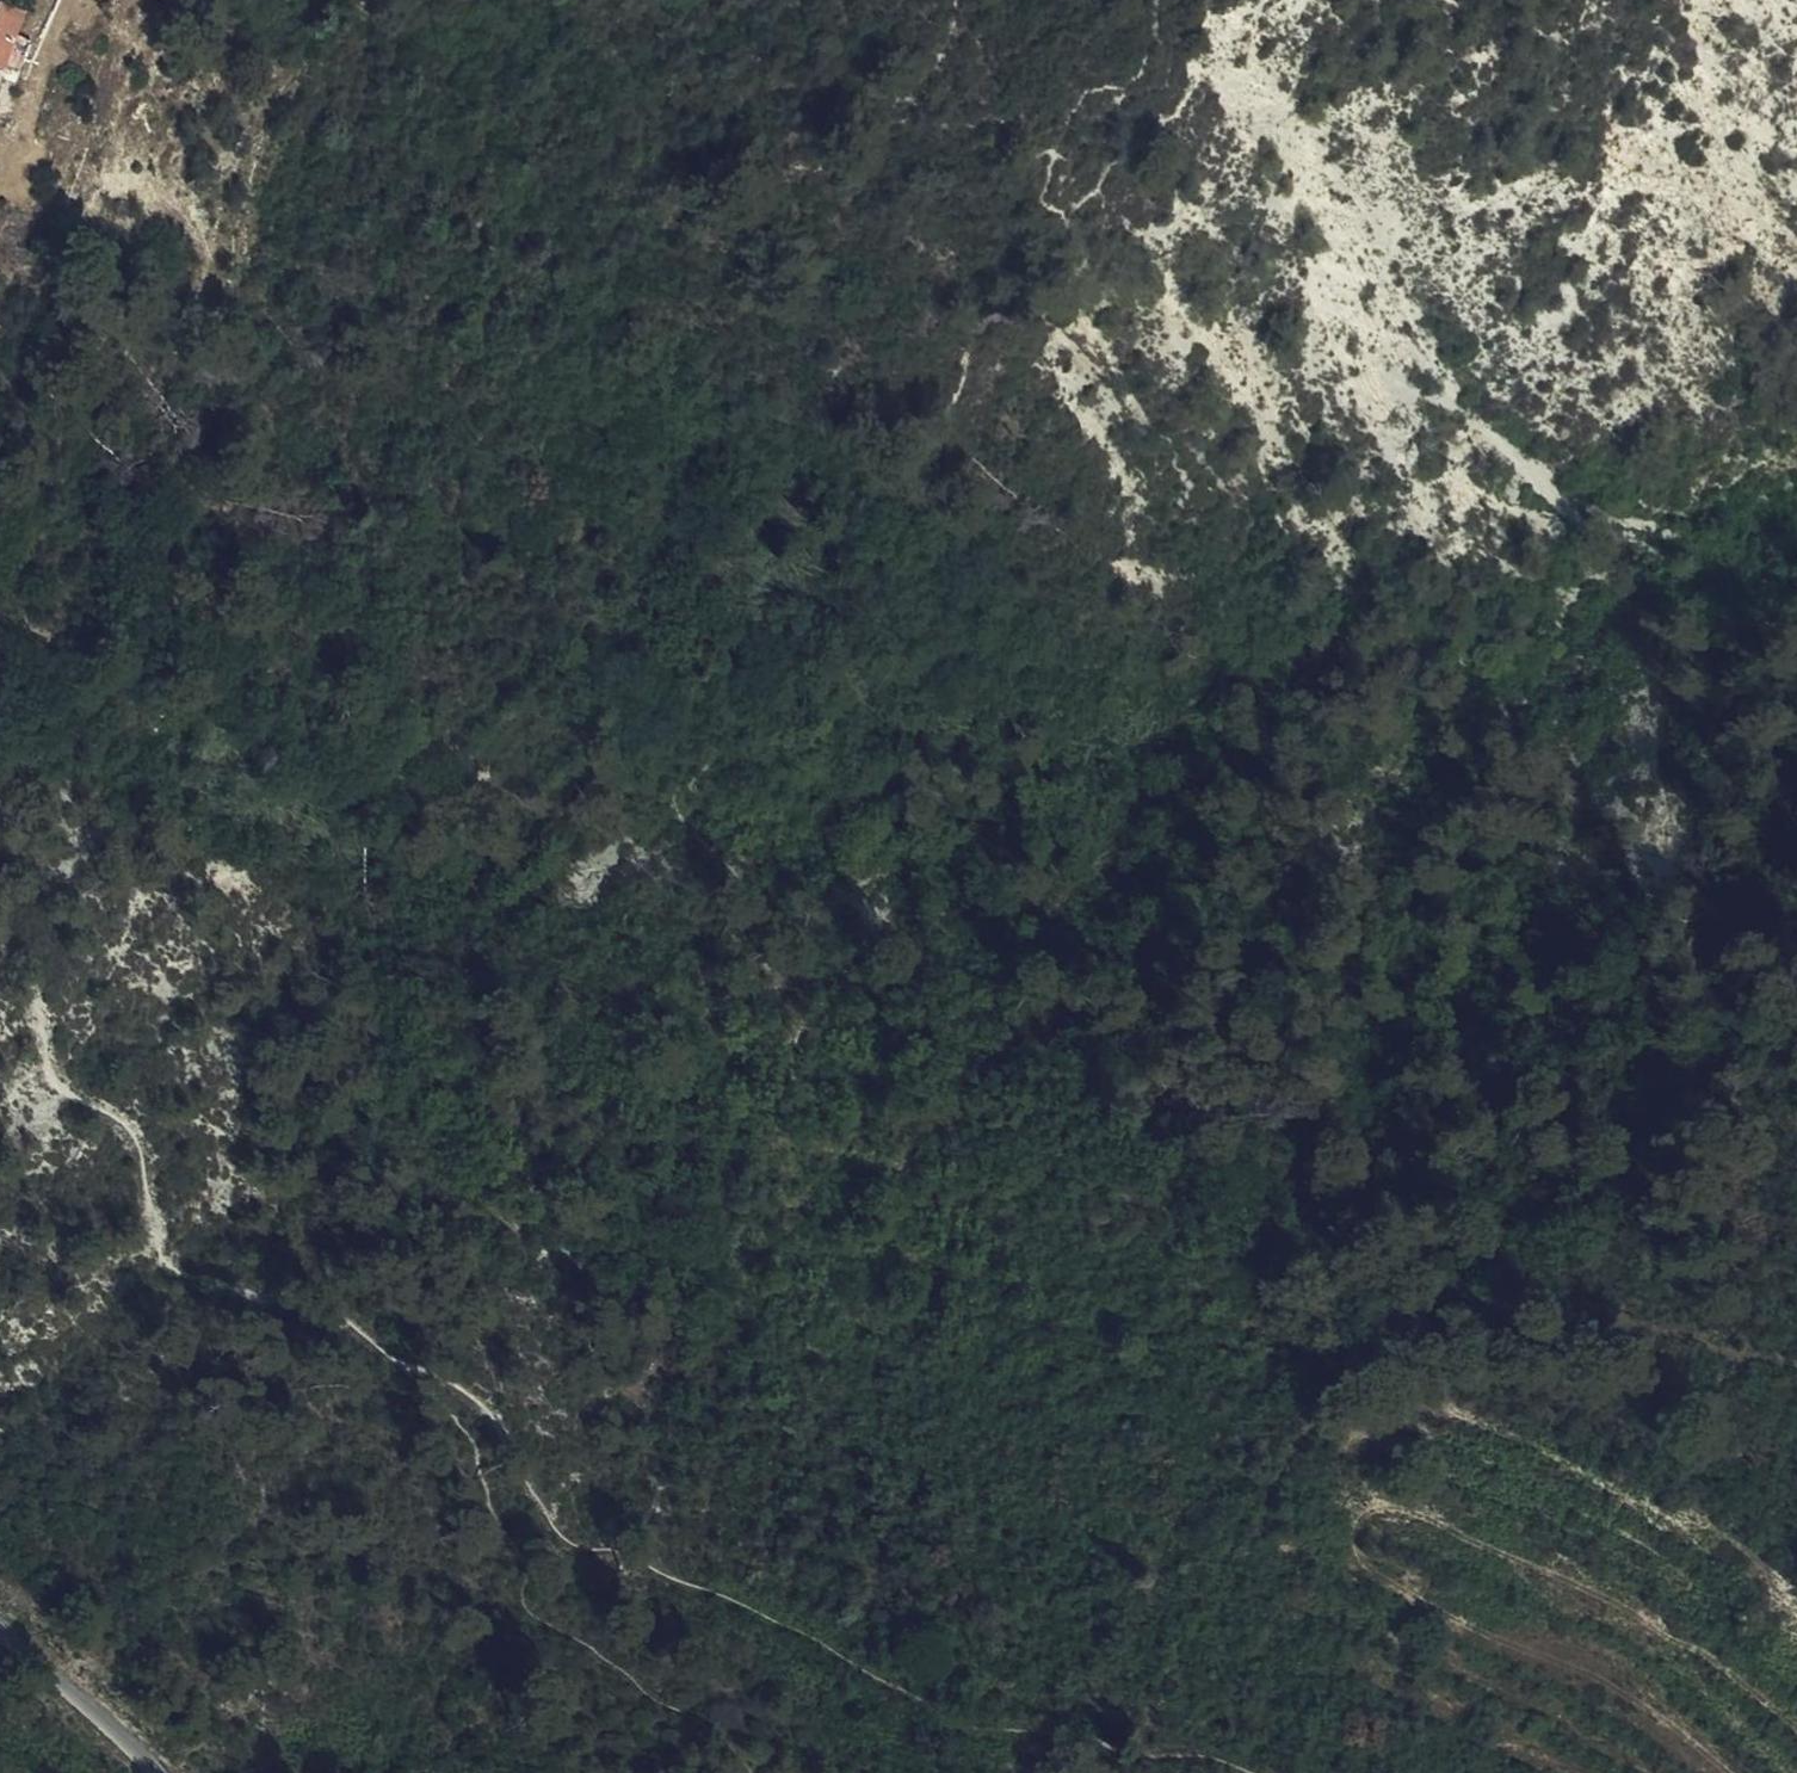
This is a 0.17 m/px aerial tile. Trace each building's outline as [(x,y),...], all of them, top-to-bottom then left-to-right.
[(8,71),(19,39),(28,13),(0,3),(0,68),(8,71)] [(19,39),(8,71),(26,77),(36,47),(19,39)] [(1264,1345),(1246,1347),(1245,1362),(1264,1362),(1264,1345)]
